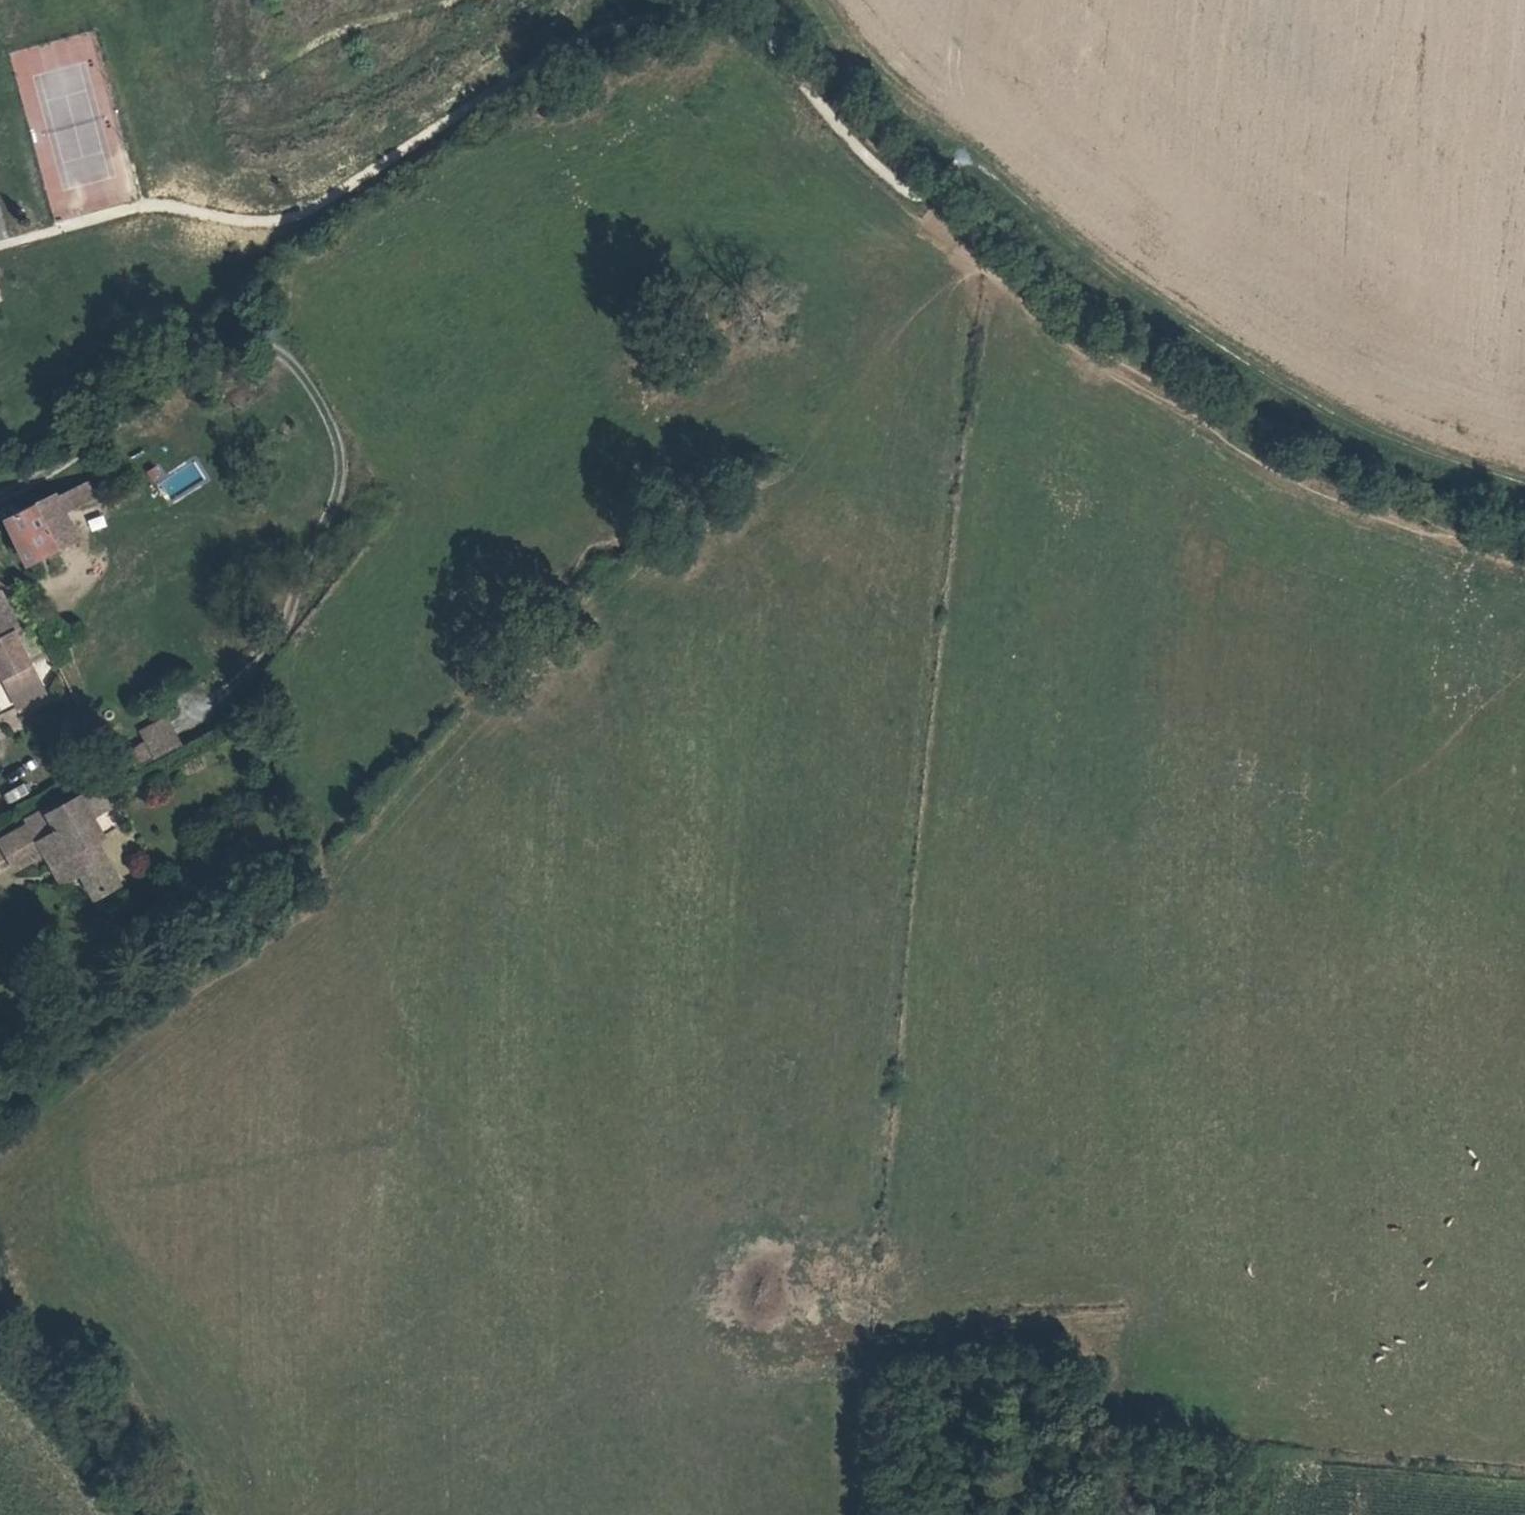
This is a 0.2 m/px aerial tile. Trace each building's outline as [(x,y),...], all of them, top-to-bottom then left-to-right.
[(66,491),(17,517),(42,560),(69,547),(68,544),(87,534),(75,509),(105,494),(98,480),(68,496),(66,491)] [(87,534),(68,544),(69,547),(88,537),(87,534)] [(19,691),(49,676),(2,580),(0,581),(0,651),(19,691)] [(12,676),(0,652),(0,682),(12,676)] [(145,764),(188,739),(172,715),(143,733),(148,742),(136,749),(145,764)] [(117,796),(99,805),(107,822),(125,813),(117,796)] [(88,875),(101,902),(125,890),(119,878),(124,875),(102,835),(111,830),(107,822),(99,805),(97,801),(61,819),(58,815),(39,824),(41,829),(9,845),(22,871),(54,855),(67,885),(88,875)]
